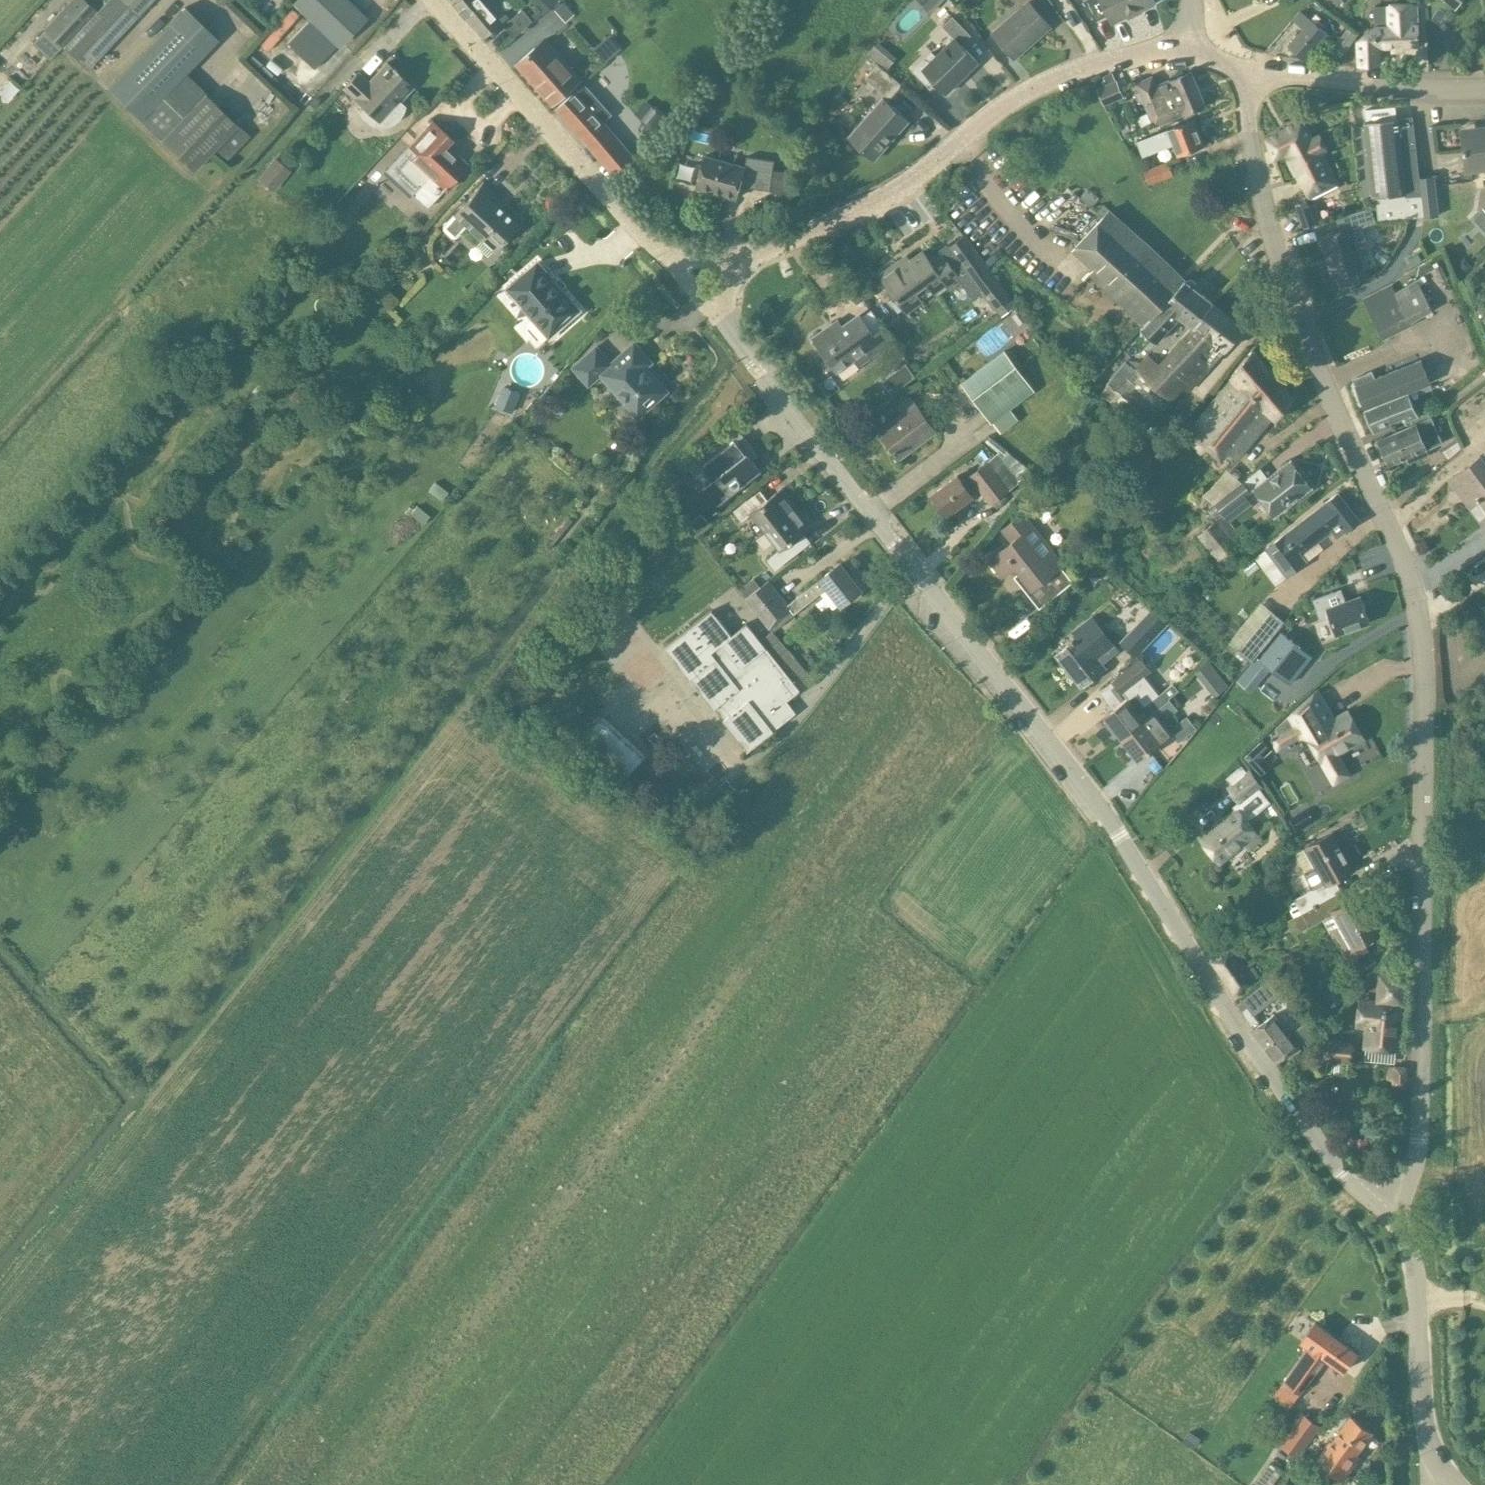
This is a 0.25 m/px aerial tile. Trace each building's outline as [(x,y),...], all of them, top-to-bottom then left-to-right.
[(96,9),(86,0),(69,0),(43,28),(45,30),(32,43),(49,59),(96,9)] [(64,46),(87,68),(151,0),(107,0),(64,46)] [(338,45),(366,17),(348,0),(297,0),(294,3),(312,20),(289,43),(314,68),(338,45)] [(455,3),(485,37),(492,31),(494,33),(497,31),(495,28),(499,24),(503,29),(505,26),(515,37),(533,20),(523,9),(510,19),(508,17),(493,0),(459,0),(455,3)] [(945,0),(919,0),(931,13),(945,0)] [(1097,20),(1109,14),(1113,22),(1127,15),(1128,16),(1141,10),(1140,8),(1155,1),(1155,0),(1087,0),(1097,20)] [(1461,0),(1446,0),(1456,8),(1461,0)] [(1016,57),(1051,25),(1029,1),(994,32),(1016,57)] [(575,13),(564,2),(556,9),(566,21),(575,13)] [(1420,5),(1388,6),(1374,6),(1375,28),(1368,31),(1360,39),(1361,65),(1380,65),(1380,46),(1421,44),(1420,5)] [(194,169),(214,148),(238,123),(206,92),(186,72),(218,39),(185,6),(107,88),(140,119),(139,120),(160,140),(162,139),(194,169)] [(1312,19),(1311,20),(1301,11),(1293,19),(1304,29),(1290,45),(1306,60),(1315,51),(1318,54),(1332,37),(1322,28),(1325,26),(1320,21),(1318,24),(1312,19)] [(956,38),(936,56),(932,52),(915,69),(932,86),(937,81),(947,92),(979,61),(963,44),(973,34),(954,15),(944,25),(956,38)] [(1344,53),(1358,34),(1348,26),(1334,46),(1344,53)] [(517,63),(553,104),(581,79),(545,38),(517,63)] [(897,57),(878,41),(867,53),(886,70),(897,57)] [(344,88),(364,106),(357,113),(359,116),(361,120),(366,124),(371,126),(376,127),(381,127),(386,127),(391,125),(395,122),(399,119),(403,114),(404,109),(405,106),(399,100),(412,86),(387,63),(369,82),(358,72),(344,88)] [(902,85),(878,64),(865,78),(890,99),(902,85)] [(1185,112),(1205,103),(1191,70),(1170,79),(1170,78),(1156,84),(1152,75),(1137,82),(1155,125),(1185,112)] [(1117,79),(1098,87),(1104,103),(1124,95),(1117,79)] [(575,93),(557,108),(584,138),(591,133),(596,138),(589,144),(616,174),(635,157),(604,122),(612,114),(585,83),(577,91),(575,93)] [(876,158),(909,120),(884,98),(851,136),(876,158)] [(655,106),(643,122),(653,130),(666,113),(656,105),(655,106)] [(1367,124),(1355,126),(1363,197),(1373,196),(1374,198),(1376,198),(1378,218),(1408,215),(1406,199),(1421,197),(1422,197),(1420,177),(1414,127),(1413,116),(1396,118),(1395,106),(1365,109),(1367,124)] [(1327,147),(1321,134),(1320,132),(1313,135),(1303,117),(1266,137),(1276,159),(1288,153),(1299,176),(1302,178),(1312,200),(1339,186),(1322,150),(1327,147)] [(1168,129),(1155,133),(1137,141),(1143,157),(1175,143),(1179,154),(1205,145),(1195,118),(1168,128),(1168,129)] [(398,171),(420,189),(433,201),(438,196),(469,163),(448,144),(453,139),(432,120),(409,146),(416,152),(398,171)] [(1484,166),(1484,131),(1464,133),(1468,167),(1484,166)] [(736,198),(740,186),(770,190),(775,160),(748,156),(745,166),(706,155),(704,164),(699,163),(695,176),(700,178),(697,187),(736,198)] [(274,191),(291,171),(275,158),(259,178),(274,191)] [(1149,186),(1174,176),(1169,161),(1143,170),(1149,186)] [(1438,176),(1420,177),(1422,197),(1421,197),(1423,217),(1439,216),(1437,195),(1435,177),(1438,177),(1438,176)] [(483,182),(454,214),(453,214),(443,225),(443,229),(452,238),(456,237),(466,226),(494,251),(518,224),(490,198),(495,193),(483,182)] [(1305,228),(1315,225),(1306,201),(1297,204),(1305,228)] [(1103,217),(1078,245),(1074,250),(1095,270),(1092,274),(1145,324),(1186,279),(1168,261),(1109,210),(1110,209),(1104,204),(1098,212),(1103,217)] [(1341,287),(1360,281),(1357,271),(1366,268),(1360,248),(1368,245),(1363,226),(1376,222),(1372,207),(1337,217),(1341,232),(1322,237),(1334,276),(1338,275),(1341,287)] [(948,247),(941,252),(929,260),(923,251),(901,266),(897,262),(880,274),(904,306),(902,308),(911,319),(916,315),(928,307),(924,301),(919,296),(931,288),(933,292),(946,283),(949,288),(960,280),(972,297),(981,291),(995,310),(996,309),(1002,317),(1018,304),(966,234),(948,247)] [(538,263),(509,288),(551,335),(580,310),(538,263)] [(384,272),(366,292),(378,302),(380,300),(390,309),(399,299),(388,289),(395,282),(384,272)] [(1193,277),(1187,280),(1186,279),(1145,324),(1142,328),(1156,342),(1177,318),(1181,322),(1184,318),(1192,325),(1195,327),(1215,301),(1198,289),(1198,282),(1193,277)] [(1363,299),(1383,339),(1413,325),(1411,321),(1433,310),(1418,280),(1415,281),(1414,279),(1402,285),(1404,288),(1395,292),(1392,285),(1363,299)] [(1227,349),(1246,326),(1215,301),(1195,327),(1192,325),(1160,363),(1150,355),(1137,369),(1126,360),(1109,381),(1119,389),(1150,414),(1181,379),(1191,388),(1227,349)] [(865,365),(886,349),(885,346),(893,340),(873,312),(864,319),(860,314),(839,329),(834,322),(814,337),(839,370),(858,356),(865,365)] [(975,340),(986,356),(1015,337),(1004,321),(975,340)] [(589,388),(603,375),(639,416),(667,391),(646,367),(652,362),(635,343),(614,362),(597,343),(571,367),(589,388)] [(1276,418),(1283,410),(1294,397),(1253,348),(1232,374),(1234,377),(1184,435),(1202,451),(1215,437),(1236,456),(1273,414),(1276,418)] [(1006,350),(964,381),(993,420),(994,420),(1010,408),(1035,390),(1006,350)] [(1367,407),(1431,381),(1421,360),(1376,378),(1372,370),(1353,378),(1367,407)] [(514,413),(521,394),(503,386),(495,405),(514,413)] [(1418,414),(1409,393),(1366,410),(1376,431),(1392,425),(1390,421),(1406,415),(1408,419),(1418,414)] [(1094,419),(1110,402),(1102,395),(1086,412),(1094,419)] [(935,430),(915,405),(917,404),(911,396),(898,405),(904,414),(881,432),(900,457),(935,430)] [(1420,450),(1441,441),(1431,418),(1380,440),(1390,464),(1408,457),(1410,462),(1422,456),(1420,450)] [(761,470),(748,453),(753,449),(740,432),(693,469),(719,502),(761,470)] [(948,515),(974,495),(980,490),(991,504),(1019,482),(1019,481),(1032,471),(1007,450),(990,437),(986,442),(1002,455),(1000,456),(997,453),(968,475),(970,477),(964,482),(958,475),(932,494),(948,515)] [(1481,455),(1451,479),(1469,503),(1484,491),(1484,453),(1481,455)] [(1254,488),(1275,515),(1313,486),(1292,459),(1254,488)] [(1230,522),(1253,505),(1247,496),(1252,492),(1244,483),(1216,504),(1230,522)] [(734,510),(742,521),(752,513),(766,531),(797,506),(783,488),(768,500),(761,490),(734,510)] [(1469,503),(1484,523),(1484,491),(1469,503)] [(1339,492),(1266,549),(1287,577),(1307,561),(1301,554),(1319,541),(1315,537),(1329,526),(1337,537),(1360,519),(1339,492)] [(1241,550),(1239,546),(1244,542),(1215,505),(1209,510),(1217,520),(1198,534),(1216,557),(1218,555),(1224,563),(1233,556),(1241,550)] [(798,552),(790,542),(812,525),(797,506),(766,531),(780,549),(767,559),(776,570),(798,552)] [(1016,566),(1032,587),(1027,591),(1039,607),(1073,582),(1061,566),(1064,564),(1035,526),(1024,512),(1002,529),(1012,542),(990,559),(1003,575),(1016,566)] [(702,515),(692,522),(697,530),(707,522),(702,515)] [(829,587),(842,604),(862,588),(841,562),(822,578),(798,596),(788,603),(770,580),(769,581),(768,580),(746,597),(747,597),(745,598),(769,629),(771,628),(773,631),(795,614),(794,614),(805,605),(829,587)] [(746,597),(768,580),(762,572),(740,589),(746,597)] [(1341,589),(1314,599),(1318,612),(1321,619),(1330,616),(1332,621),(1336,634),(1369,622),(1360,597),(1345,602),(1341,589)] [(666,647),(691,677),(725,720),(749,750),(774,730),(796,712),(786,700),(800,689),(748,622),(732,635),(713,611),(714,610),(713,609),(666,647)] [(1136,658),(1139,656),(1146,648),(1169,623),(1151,609),(1119,642),(1136,658)] [(1272,610),(1238,652),(1251,662),(1285,621),(1272,610)] [(1082,685),(1105,667),(1103,663),(1121,650),(1092,615),(1073,630),(1078,637),(1058,653),(1082,685)] [(1281,631),(1259,659),(1260,659),(1278,674),(1287,681),(1308,653),(1281,631)] [(1140,658),(1112,681),(1122,694),(1123,693),(1148,674),(1151,672),(1140,658)] [(1227,685),(1210,662),(1197,672),(1215,695),(1227,685)] [(1127,700),(1106,716),(1122,737),(1170,700),(1168,698),(1179,690),(1174,683),(1162,692),(1148,674),(1123,693),(1122,694),(1127,700)] [(1237,680),(1249,691),(1255,684),(1242,674),(1237,680)] [(1277,752),(1309,736),(1326,767),(1341,758),(1337,752),(1364,738),(1349,710),(1323,724),(1316,711),(1328,705),(1318,688),(1287,716),(1287,717),(1273,724),(1278,732),(1272,735),(1274,739),(1271,740),(1277,752)] [(1170,700),(1122,737),(1139,759),(1172,733),(1171,731),(1162,720),(1177,708),(1170,700)] [(603,716),(584,738),(627,777),(647,755),(603,716)] [(1188,718),(1171,731),(1172,733),(1179,742),(1196,728),(1188,718)] [(1246,756),(1262,774),(1271,766),(1263,757),(1272,749),(1263,740),(1246,756)] [(1239,802),(1242,807),(1266,789),(1250,768),(1248,769),(1244,764),(1223,779),(1228,785),(1226,786),(1239,802)] [(729,780),(716,790),(724,800),(737,789),(729,780)] [(1236,808),(1200,836),(1220,862),(1244,843),(1249,849),(1262,838),(1247,819),(1271,800),(1263,791),(1242,807),(1239,802),(1234,806),(1236,808)] [(1311,821),(1305,811),(1291,819),(1296,829),(1311,821)] [(1314,888),(1294,899),(1301,912),(1341,891),(1335,880),(1354,869),(1333,831),(1307,846),(1318,867),(1306,874),(1314,888)] [(1341,891),(1301,912),(1302,913),(1309,926),(1335,913),(1342,925),(1347,934),(1339,939),(1351,960),(1369,950),(1364,942),(1380,933),(1379,932),(1380,931),(1381,926),(1376,917),(1371,916),(1359,895),(1347,902),(1341,891)] [(1212,961),(1235,993),(1253,980),(1230,948),(1212,961)] [(1243,998),(1254,1014),(1285,992),(1273,976),(1243,998)] [(1398,1050),(1405,979),(1381,977),(1378,1001),(1365,1001),(1362,1026),(1367,1026),(1365,1047),(1398,1050)] [(1253,1029),(1277,1062),(1298,1046),(1275,1014),(1253,1029)] [(1327,1073),(1347,1075),(1348,1063),(1356,1064),(1358,1044),(1352,1044),(1353,1040),(1326,1038),(1324,1060),(1328,1061),(1327,1073)] [(1357,1352),(1316,1322),(1302,1341),(1310,1346),(1285,1380),(1301,1392),(1326,1357),(1344,1370),(1357,1352)] [(1304,1415),(1282,1444),(1297,1455),(1318,1426),(1304,1415)] [(1357,1453),(1373,1432),(1351,1416),(1332,1442),(1331,1441),(1317,1460),(1344,1479),(1361,1456),(1357,1453)]
